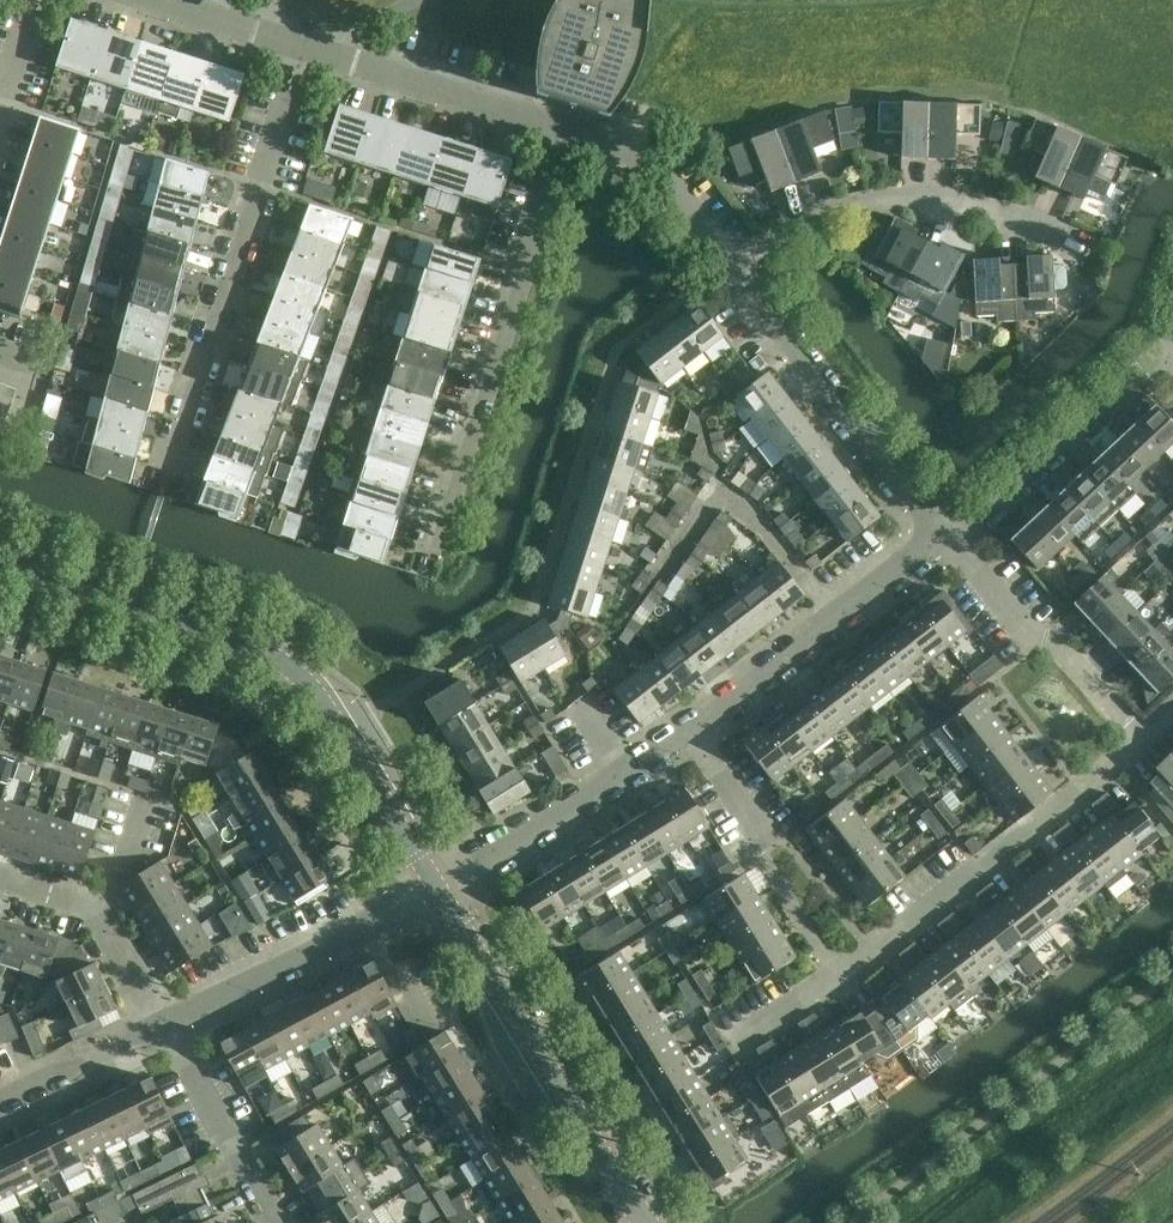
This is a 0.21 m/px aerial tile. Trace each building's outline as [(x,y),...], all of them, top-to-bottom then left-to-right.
[(647,0),(557,0),(554,4),(549,14),(547,18),(543,28),(540,38),(538,49),(537,54),(536,59),(536,69),(535,75),(535,80),(536,85),(537,94),(609,117),(616,109),(622,101),(627,92),(630,87),(635,78),(637,73),(639,68),(640,63),(642,58),(644,48),(645,43),(647,34),(650,1),(647,0)] [(107,30),(71,19),(56,67),(91,79),(107,30)] [(91,79),(126,89),(141,41),(107,30),(91,79)] [(175,52),(141,41),(126,89),(159,100),(155,112),(156,112),(175,52)] [(209,63),(175,52),(156,112),(176,118),(180,107),(194,111),(209,63)] [(209,63),(194,111),(229,122),(245,74),(209,63)] [(928,159),(930,103),(903,102),(903,103),(879,102),(878,132),(902,133),(901,158),(928,159)] [(930,103),(928,159),(955,159),(956,134),(980,135),(981,105),(957,104),(930,103)] [(359,164),(375,116),(339,105),(324,153),(359,164)] [(776,130),(796,182),(822,173),(812,149),(835,140),(824,112),(801,121),(801,120),(776,130)] [(359,164),(394,175),(409,127),(375,116),(359,164)] [(40,117),(32,141),(72,154),(80,130),(40,117)] [(1059,188),(1082,137),(1057,126),(1057,127),(1035,117),(1023,144),(1045,154),(1035,177),(1059,188)] [(394,175),(428,186),(443,138),(409,127),(394,175)] [(751,140),(729,149),(744,188),(766,179),(771,192),(796,182),(776,130),(751,140)] [(1082,137),(1059,188),(1084,199),(1085,198),(1101,206),(1108,203),(1115,185),(1116,186),(1128,158),(1107,148),(1082,137)] [(477,149),(443,138),(428,186),(462,197),(477,149)] [(64,177),(72,154),(32,141),(25,165),(64,177)] [(117,154),(132,158),(135,149),(120,144),(117,154)] [(513,160),(477,149),(462,197),(475,201),(470,217),(492,224),(513,160)] [(1143,172),(1146,165),(1149,158),(1135,152),(1132,159),(1129,166),(1143,172)] [(115,163),(129,167),(132,158),(117,154),(115,163)] [(159,184),(203,198),(210,173),(166,159),(159,184)] [(112,172),(126,176),(129,167),(115,163),(112,172)] [(25,165),(17,188),(57,201),(64,177),(25,165)] [(126,176),(112,172),(109,182),(123,187),(126,176)] [(197,221),(203,198),(159,184),(153,207),(197,221)] [(50,224),(57,201),(17,188),(10,211),(50,224)] [(102,207),(116,211),(119,201),(105,197),(102,207)] [(300,229),(344,243),(354,219),(310,205),(300,229)] [(100,216),(114,220),(116,211),(102,207),(100,216)] [(153,207),(147,231),(191,245),(197,221),(153,207)] [(42,247),(50,224),(10,211),(3,235),(42,247)] [(97,225),(111,229),(114,220),(100,216),(97,225)] [(401,217),(398,225),(413,231),(416,222),(401,217)] [(900,292),(927,242),(915,236),(918,230),(895,218),(878,250),(871,246),(861,264),(886,277),(883,283),(900,292)] [(427,235),(430,226),(416,222),(413,231),(427,235)] [(81,224),(78,235),(86,237),(89,226),(81,224)] [(111,229),(97,225),(94,235),(108,239),(111,229)] [(373,236),(387,241),(391,231),(377,226),(373,236)] [(336,265),(344,243),(300,229),(292,251),(336,265)] [(185,269),(191,245),(147,231),(141,255),(185,269)] [(0,242),(0,259),(35,270),(42,247),(3,235),(0,242)] [(370,247),(384,252),(387,241),(373,236),(370,247)] [(927,242),(900,292),(917,301),(920,296),(938,305),(965,255),(942,243),(939,249),(927,242)] [(89,254),(103,258),(106,248),(91,244),(89,254)] [(425,268),(473,284),(474,280),(477,262),(478,258),(433,244),(425,268)] [(384,252),(370,247),(366,257),(380,262),(384,252)] [(292,251),(283,274),(327,288),(336,265),(292,251)] [(86,263),(100,267),(103,258),(89,254),(86,263)] [(179,292),(185,269),(141,255),(135,278),(179,292)] [(1013,264),(1016,321),(1036,320),(1035,313),(1056,312),(1054,291),(1064,290),(1067,286),(1066,270),(1062,265),(1053,266),(1053,255),(1026,257),(1027,264),(1013,264)] [(380,262),(366,257),(363,267),(376,272),(380,262)] [(1016,321),(1013,264),(1000,265),(999,258),(973,260),(976,316),(996,315),(997,322),(1016,321)] [(0,259),(0,285),(27,294),(35,270),(0,259)] [(83,272),(97,276),(100,267),(86,263),(83,272)] [(466,307),(473,284),(425,268),(417,292),(466,307)] [(97,276),(83,272),(80,282),(94,286),(97,276)] [(318,311),(327,288),(283,274),(274,297),(318,311)] [(356,286),(370,291),(373,281),(360,276),(356,286)] [(173,316),(179,292),(135,278),(129,302),(173,316)] [(20,318),(27,294),(0,285),(0,312),(20,318)] [(352,297),(366,302),(370,291),(356,286),(352,297)] [(75,301),(89,305),(92,295),(78,291),(75,301)] [(458,330),(466,307),(417,292),(410,315),(458,330)] [(309,334),(318,311),(274,297),(265,320),(309,334)] [(349,307),(363,312),(366,302),(352,297),(349,307)] [(72,310),(86,314),(89,305),(75,301),(72,310)] [(167,340),(173,316),(129,302),(123,326),(167,340)] [(724,335),(711,318),(699,303),(678,320),(703,352),(724,335)] [(363,312),(349,307),(345,317),(359,322),(363,312)] [(70,319),(84,323),(86,314),(72,310),(70,319)] [(410,315),(403,338),(451,354),(458,330),(410,315)] [(84,323),(70,319),(67,329),(81,333),(84,323)] [(265,320),(257,342),(300,357),(309,334),(265,320)] [(683,368),(703,352),(678,320),(658,335),(683,368)] [(340,332),(354,337),(357,327),(343,322),(340,332)] [(123,326),(117,350),(161,364),(167,340),(123,326)] [(354,337),(340,332),(336,343),(350,348),(354,337)] [(683,368),(658,335),(636,352),(646,365),(641,370),(639,374),(660,389),(661,384),(683,368)] [(403,338),(395,361),(444,377),(451,354),(403,338)] [(927,339),(922,360),(939,382),(948,344),(927,339)] [(257,342),(248,366),(300,382),(308,361),(300,358),(300,357),(257,342)] [(333,353),(346,358),(350,348),(336,343),(333,353)] [(58,358),(72,362),(75,351),(61,347),(58,358)] [(154,388),(161,364),(117,350),(111,374),(154,388)] [(346,358),(333,353),(329,363),(343,368),(346,358)] [(759,354),(749,362),(757,372),(767,364),(759,354)] [(72,362),(58,358),(56,368),(69,372),(72,362)] [(395,361),(388,385),(436,400),(444,377),(395,361)] [(248,366),(239,389),(291,406),(300,382),(248,366)] [(324,379),(338,384),(341,374),(327,369),(324,379)] [(768,372),(758,380),(736,397),(752,419),(784,394),(768,372)] [(148,412),(154,388),(111,374),(105,398),(148,412)] [(650,419),(660,389),(639,374),(635,387),(619,381),(611,407),(650,419)] [(725,380),(733,391),(741,385),(734,375),(725,380)] [(338,384),(324,379),(320,389),(334,394),(338,384)] [(733,391),(725,380),(717,386),(725,397),(733,391)] [(2,425),(15,391),(0,385),(0,426),(2,425)] [(388,385),(380,408),(429,424),(436,400),(388,385)] [(239,389),(230,411),(274,426),(282,404),(291,407),(291,406),(239,389)] [(334,394),(320,389),(316,400),(330,405),(334,394)] [(45,405),(59,409),(62,398),(48,394),(45,405)] [(800,414),(784,394),(752,419),(768,439),(800,414)] [(1164,451),(1172,443),(1172,424),(1145,394),(1136,422),(1164,451)] [(142,435),(148,412),(105,398),(98,422),(142,435)] [(330,405),(316,400),(313,410),(327,415),(330,405)] [(59,409),(45,405),(42,415),(56,419),(59,409)] [(642,444),(650,419),(611,407),(603,432),(642,444)] [(421,447),(429,424),(380,408),(373,432),(421,447)] [(274,426),(230,411),(221,434),(276,452),(283,430),(273,427),(274,426)] [(768,439),(784,459),(816,434),(800,414),(768,439)] [(308,425),(321,430),(325,420),(311,415),(308,425)] [(136,459),(142,435),(98,422),(88,419),(82,442),(92,445),(136,459)] [(1146,468),(1164,451),(1136,422),(1118,439),(1146,468)] [(304,436),(318,441),(321,430),(308,425),(304,436)] [(712,444),(724,441),(722,431),(709,434),(712,444)] [(414,471),(421,447),(373,432),(365,455),(414,471)] [(642,445),(642,444),(603,432),(595,456),(634,468),(644,471),(652,448),(642,445)] [(221,434),(212,457),(266,474),(273,453),(275,454),(276,452),(221,434)] [(784,459),(800,480),(832,455),(816,434),(784,459)] [(300,447),(314,451),(318,441),(304,436),(300,447)] [(1118,439),(1101,455),(1128,485),(1146,468),(1118,439)] [(724,441),(712,444),(714,453),(727,450),(724,441)] [(33,444),(30,455),(44,459),(47,448),(33,444)] [(92,445),(85,474),(103,480),(106,477),(126,483),(128,480),(135,462),(136,459),(92,445)] [(314,451),(300,447),(297,457),(311,461),(314,451)] [(365,455),(358,479),(406,494),(414,471),(365,455)] [(848,475),(832,455),(800,480),(816,500),(848,475)] [(1128,485),(1101,455),(1083,472),(1118,510),(1136,493),(1128,485)] [(634,468),(595,456),(588,481),(627,493),(634,468)] [(212,457),(203,480),(257,497),(264,476),(265,476),(266,474),(212,457)] [(702,467),(713,474),(718,466),(708,458),(702,467)] [(291,471),(305,476),(309,466),(295,461),(291,471)] [(713,474),(702,467),(696,475),(707,482),(713,474)] [(288,482),(302,487),(305,476),(291,471),(288,482)] [(1083,472),(1065,489),(1100,526),(1118,510),(1083,472)] [(816,500),(832,521),(864,496),(848,475),(816,500)] [(358,479),(350,502),(399,517),(406,494),(358,479)] [(749,495),(757,484),(749,479),(741,489),(749,495)] [(257,497),(203,480),(202,484),(198,502),(197,506),(218,512),(219,517),(236,522),(237,522),(247,525),(249,524),(251,522),(252,519),(253,517),(253,515),(252,512),(257,497)] [(588,481),(585,489),(580,506),(619,518),(626,520),(629,511),(621,509),(627,493),(588,481)] [(302,487),(288,482),(284,493),(298,498),(302,487)] [(757,484),(749,495),(758,501),(765,490),(757,484)] [(671,511),(682,518),(687,510),(688,511),(697,497),(683,488),(674,502),(676,503),(671,511)] [(1065,489),(1047,505),(1074,535),(1082,543),(1100,526),(1065,489)] [(298,498),(284,493),(281,503),(294,508),(298,498)] [(832,521),(848,542),(880,517),(864,496),(832,521)] [(1150,509),(1157,516),(1167,506),(1161,499),(1150,509)] [(343,525),(391,541),(399,517),(350,502),(343,525)] [(1057,551),(1074,535),(1047,505),(1029,522),(1057,551)] [(611,542),(619,518),(580,506),(572,530),(611,542)] [(1157,516),(1150,509),(1140,518),(1146,525),(1157,516)] [(733,518),(722,510),(716,519),(727,526),(733,518)] [(682,518),(671,511),(665,519),(676,527),(682,518)] [(285,524),(298,528),(302,517),(288,512),(285,524)] [(780,528),(790,520),(784,512),(773,520),(780,528)] [(790,520),(780,528),(786,536),(796,528),(790,520)] [(1057,551),(1029,522),(1001,529),(1038,569),(1057,551)] [(298,528),(285,524),(281,535),(295,539),(298,528)] [(391,541),(343,525),(334,554),(355,560),(359,557),(384,565),(391,541)] [(603,567),(611,542),(572,530),(564,555),(603,567)] [(1115,542),(1121,549),(1132,539),(1125,532),(1115,542)] [(1152,545),(1162,555),(1169,549),(1159,538),(1152,545)] [(1121,549),(1115,542),(1104,552),(1111,559),(1121,549)] [(1162,555),(1152,545),(1145,551),(1155,562),(1162,555)] [(692,554),(702,562),(708,553),(697,546),(692,554)] [(650,563),(656,554),(646,547),(640,555),(650,563)] [(1172,566),(1172,565),(1172,553),(1169,549),(1162,555),(1172,566)] [(702,562),(692,554),(686,563),(696,570),(702,562)] [(804,595),(779,563),(772,554),(751,570),(758,579),(783,611),(804,595)] [(564,555),(556,580),(595,592),(603,567),(564,555)] [(812,570),(821,563),(815,555),(806,562),(812,570)] [(1172,566),(1162,555),(1155,562),(1165,572),(1172,566)] [(1079,575),(1085,582),(1096,573),(1089,566),(1079,575)] [(1090,622),(1120,594),(1127,587),(1110,569),(1103,576),(1073,604),(1090,622)] [(637,578),(648,586),(654,577),(643,570),(637,578)] [(1085,582),(1079,575),(1068,585),(1075,592),(1085,582)] [(648,586),(637,578),(632,586),(642,594),(648,586)] [(783,611),(758,579),(738,595),(762,627),(783,611)] [(558,620),(569,628),(573,613),(587,617),(595,592),(556,580),(548,605),(561,609),(558,620)] [(653,589),(663,596),(669,588),(658,581),(653,589)] [(663,596),(653,589),(647,597),(657,604),(663,596)] [(944,591),(944,590),(919,610),(945,644),(963,630),(967,635),(975,630),(944,591)] [(1137,612),(1120,594),(1090,622),(1107,640),(1137,612)] [(742,643),(762,627),(738,595),(717,611),(742,643)] [(919,610),(900,625),(926,659),(945,644),(919,610)] [(717,611),(697,627),(721,659),(742,643),(717,611)] [(1153,630),(1137,612),(1107,640),(1124,658),(1153,630)] [(626,627),(637,634),(642,626),(632,619),(626,627)] [(569,628),(558,620),(548,626),(545,620),(522,634),(543,669),(566,655),(555,636),(569,628)] [(1124,658),(1141,676),(1170,648),(1172,645),(1172,634),(1162,622),(1153,630),(1124,658)] [(900,625),(880,640),(907,674),(926,659),(900,625)] [(637,634),(626,627),(620,635),(631,642),(637,634)] [(701,675),(721,659),(697,627),(676,643),(701,675)] [(543,669),(522,634),(499,648),(521,683),(543,669)] [(880,640),(861,655),(887,689),(907,674),(880,640)] [(681,691),(701,675),(676,643),(656,658),(681,691)] [(1141,676),(1147,704),(1148,704),(1172,680),(1172,651),(1170,648),(1141,676)] [(868,704),(887,689),(861,655),(842,670),(868,704)] [(979,686),(1000,670),(1004,667),(994,655),(969,674),(979,686)] [(0,656),(0,700),(9,703),(22,663),(0,656)] [(656,658),(635,674),(660,707),(681,691),(656,658)] [(9,703),(34,711),(46,671),(22,663),(9,703)] [(842,670),(822,685),(849,719),(868,704),(842,670)] [(501,687),(512,680),(507,671),(496,678),(501,687)] [(61,734),(78,681),(53,673),(41,713),(57,719),(55,732),(61,734)] [(614,691),(623,702),(639,723),(660,707),(635,674),(614,691)] [(439,726),(440,725),(475,703),(461,680),(457,682),(453,675),(441,682),(445,690),(424,702),(439,726)] [(588,692),(598,685),(592,677),(582,684),(588,692)] [(512,680),(501,687),(506,695),(517,688),(512,680)] [(101,689),(78,681),(61,734),(67,736),(73,724),(88,728),(86,736),(101,689)] [(953,693),(959,702),(971,692),(965,684),(953,693)] [(822,685),(803,700),(829,734),(849,719),(822,685)] [(124,696),(101,689),(86,736),(102,741),(101,747),(107,749),(124,696)] [(959,702),(953,693),(941,702),(948,711),(959,702)] [(148,703),(124,696),(107,749),(113,751),(116,745),(132,751),(148,703)] [(957,744),(993,716),(988,708),(985,710),(976,698),(942,724),(957,744)] [(810,749),(829,734),(803,700),(784,715),(810,749)] [(171,711),(148,703),(132,751),(156,758),(171,711)] [(488,725),(475,704),(476,703),(475,703),(440,725),(453,747),(488,725)] [(546,723),(556,717),(551,708),(540,715),(546,723)] [(194,718),(171,711),(156,758),(178,766),(180,758),(181,758),(194,718)] [(914,723),(921,731),(933,722),(926,714),(914,723)] [(528,731),(539,724),(534,715),(523,722),(528,731)] [(791,763),(810,749),(784,715),(764,730),(791,763)] [(972,763),(1006,737),(996,725),(999,723),(993,716),(957,744),(972,763)] [(213,768),(235,739),(216,733),(218,726),(194,718),(181,758),(206,766),(213,768)] [(921,731),(914,723),(903,732),(909,740),(921,731)] [(539,724),(528,731),(534,739),(545,732),(539,724)] [(453,747),(467,769),(501,747),(488,725),(453,747)] [(745,745),(749,751),(771,779),(791,763),(764,730),(745,745)] [(13,738),(0,734),(0,748),(9,750),(13,738)] [(972,763),(987,783),(1024,754),(1018,747),(1015,749),(1006,737),(972,763)] [(230,796),(266,774),(252,752),(246,756),(235,739),(213,768),(217,774),(216,774),(230,796)] [(876,753),(882,761),(894,752),(888,744),(876,753)] [(568,770),(553,746),(541,753),(556,777),(568,770)] [(515,769),(501,747),(467,769),(480,790),(480,791),(515,769)] [(882,761),(876,753),(855,769),(862,777),(870,770),(882,761)] [(987,783),(1002,802),(1036,776),(1026,763),(1029,761),(1024,754),(987,783)] [(1170,754),(1155,768),(1159,773),(1149,783),(1172,808),(1172,757),(1170,754)] [(6,776),(11,758),(0,755),(0,774),(6,776)] [(91,758),(86,774),(98,778),(103,762),(91,758)] [(20,759),(17,772),(34,778),(38,765),(20,759)] [(110,781),(114,765),(103,762),(98,778),(110,781)] [(910,780),(918,774),(909,762),(901,768),(910,780)] [(530,792),(516,768),(515,769),(480,791),(480,790),(479,791),(493,814),(530,792)] [(902,786),(910,780),(901,768),(893,774),(902,786)] [(51,770),(46,784),(57,787),(61,773),(51,770)] [(67,790),(71,776),(61,773),(57,787),(67,790)] [(278,795),(266,774),(230,796),(238,810),(228,819),(231,824),(278,795)] [(837,783),(843,791),(855,782),(849,774),(837,783)] [(918,774),(910,780),(920,792),(928,786),(918,774)] [(130,776),(127,787),(145,793),(148,782),(130,776)] [(1017,822),(1054,793),(1048,786),(1045,788),(1036,776),(1002,802),(1017,822)] [(910,780),(902,786),(912,798),(920,792),(910,780)] [(161,798),(165,787),(148,782),(145,793),(161,798)] [(843,791),(837,783),(825,792),(831,800),(843,791)] [(97,786),(93,801),(102,804),(107,789),(97,786)] [(708,824),(685,788),(664,801),(687,837),(708,824)] [(1099,799),(1108,811),(1117,804),(1107,793),(1099,799)] [(291,816),(278,795),(231,824),(234,830),(247,824),(255,838),(291,816)] [(943,817),(951,811),(942,799),(934,805),(943,817)] [(1108,811),(1099,799),(1091,805),(1100,817),(1108,811)] [(1,801),(0,805),(0,853),(9,856),(24,809),(1,801)] [(92,801),(88,816),(98,819),(103,804),(92,801)] [(664,801),(643,814),(666,850),(687,837),(664,801)] [(821,849),(858,821),(842,801),(808,827),(818,840),(816,842),(821,849)] [(1114,818),(1141,851),(1160,836),(1134,802),(1114,818)] [(798,813),(804,822),(816,812),(810,804),(798,813)] [(188,810),(193,820),(200,816),(194,807),(188,810)] [(48,816),(24,809),(9,856),(32,863),(48,816)] [(930,827),(938,821),(929,809),(920,816),(930,827)] [(951,811),(943,817),(952,829),(961,822),(951,811)] [(643,814),(622,827),(645,863),(666,850),(643,814)] [(71,824),(48,816),(32,863),(56,871),(71,824)] [(304,836),(291,816),(255,838),(264,851),(253,861),(257,866),(260,864),(304,836)] [(1121,866),(1141,851),(1114,818),(1095,833),(1121,866)] [(858,821),(821,849),(827,856),(829,854),(839,867),(873,840),(881,833),(878,829),(869,836),(858,821)] [(938,821),(930,827),(939,839),(947,833),(938,821)] [(1061,829),(1070,840),(1078,834),(1069,822),(1061,829)] [(80,879),(90,849),(95,832),(71,824),(56,871),(80,879)] [(624,876),(645,863),(622,827),(602,840),(624,876)] [(1070,840),(1061,829),(1053,835),(1062,847),(1070,840)] [(1095,833),(1076,848),(1102,881),(1109,890),(1128,875),(1121,866),(1095,833)] [(317,857),(304,836),(260,864),(273,884),(281,879),(317,857)] [(974,855),(982,849),(972,837),(965,843),(974,855)] [(188,844),(193,853),(202,848),(197,839),(188,844)] [(602,840),(581,852),(603,889),(624,876),(602,840)] [(888,860),(873,840),(839,867),(848,879),(845,881),(851,888),(888,860)] [(1076,848),(1056,863),(1083,896),(1102,881),(1076,848)] [(583,902),(603,889),(581,852),(560,865),(583,902)] [(1022,858),(1032,870),(1040,864),(1030,852),(1022,858)] [(317,857),(281,879),(295,901),(298,906),(330,887),(327,882),(330,879),(317,857)] [(1032,870),(1022,858),(1014,865),(1024,876),(1032,870)] [(869,906),(882,895),(903,879),(888,860),(851,888),(857,895),(859,893),(869,906)] [(736,870),(735,868),(731,861),(718,869),(723,878),(736,870)] [(118,887),(132,909),(173,883),(160,862),(118,887)] [(1056,863),(1037,877),(1063,911),(1083,896),(1056,863)] [(560,865),(539,878),(562,914),(583,902),(560,865)] [(741,876),(740,876),(705,898),(718,920),(757,895),(752,887),(750,889),(741,876)] [(1044,926),(1063,911),(1037,877),(1018,893),(1044,926)] [(512,895),(522,910),(528,907),(541,928),(562,914),(539,878),(512,895)] [(694,896),(689,887),(688,888),(682,879),(670,887),(675,896),(676,895),(682,904),(694,896)] [(689,887),(694,896),(707,888),(702,879),(689,887)] [(243,880),(233,886),(243,903),(253,897),(243,880)] [(223,882),(215,886),(220,894),(228,890),(223,882)] [(984,888),(993,900),(1001,894),(992,882),(984,888)] [(132,909),(144,930),(186,904),(173,883),(132,909)] [(993,900),(984,888),(976,895),(985,907),(993,900)] [(1025,941),(1044,926),(1018,893),(998,908),(1025,941)] [(731,940),(767,918),(759,905),(762,903),(757,895),(718,920),(731,940)] [(652,903),(661,917),(674,909),(668,900),(667,901),(664,896),(652,903)] [(248,911),(258,906),(253,897),(243,903),(248,911)] [(229,908),(219,914),(233,937),(252,928),(236,903),(229,908)] [(144,930),(157,951),(199,925),(186,904),(144,930)] [(1005,956),(1025,941),(998,908),(979,923),(1005,956)] [(945,918),(954,930),(962,924),(953,912),(945,918)] [(627,926),(632,935),(645,927),(639,918),(627,926)] [(731,940),(744,961),(783,937),(778,929),(776,931),(767,918),(731,940)] [(954,930),(945,918),(937,925),(946,937),(954,930)] [(0,920),(0,961),(12,924),(0,920)] [(986,971),(1005,956),(979,923),(960,937),(986,971)] [(35,931),(12,924),(0,961),(0,978),(1,979),(7,966),(22,971),(35,931)] [(171,973),(200,954),(213,947),(199,925),(157,951),(171,973)] [(632,935),(627,926),(614,934),(620,942),(632,935)] [(667,934),(675,947),(683,941),(675,928),(667,934)] [(54,977),(64,965),(80,946),(59,940),(60,939),(35,931),(22,971),(47,979),(48,976),(54,977)] [(666,952),(675,947),(667,934),(658,939),(666,952)] [(757,982),(794,960),(785,946),(788,944),(783,937),(744,961),(757,982)] [(967,986),(986,971),(960,937),(941,952),(967,986)] [(675,947),(682,959),(691,954),(683,941),(675,947)] [(907,948),(916,960),(924,954),(915,942),(907,948)] [(585,952),(590,960),(603,953),(598,944),(585,952)] [(54,977),(67,1005),(105,987),(94,963),(90,965),(80,946),(64,965),(54,977)] [(675,947),(666,952),(674,965),(682,959),(675,947)] [(916,960),(907,948),(899,954),(908,966),(916,960)] [(590,960),(585,952),(572,960),(578,968),(590,960)] [(941,952),(921,967),(947,1001),(947,1002),(954,1011),(973,996),(966,987),(967,986),(941,952)] [(593,997),(629,974),(616,953),(579,976),(593,997)] [(373,961),(351,973),(372,1013),(371,1013),(374,1018),(397,1006),(373,961)] [(921,967),(902,983),(928,1016),(947,1002),(947,1001),(921,967)] [(700,988),(709,983),(701,970),(692,975),(700,988)] [(350,1024),(371,1013),(372,1013),(351,973),(329,985),(350,1024)] [(629,974),(593,997),(606,1018),(642,995),(629,974)] [(686,997),(694,992),(687,979),(678,984),(686,997)] [(709,983),(700,988),(708,1001),(717,995),(709,983)] [(886,1003),(875,1011),(903,1050),(917,1040),(917,1025),(928,1016),(902,983),(882,998),(886,1003)] [(329,1036),(350,1024),(329,985),(308,997),(329,1036)] [(105,987),(67,1005),(78,1028),(69,1032),(74,1041),(120,1019),(105,987)] [(694,992),(686,997),(693,1010),(702,1004),(694,992)] [(655,1016),(642,995),(606,1018),(618,1039),(655,1016)] [(308,997),(286,1008),(307,1047),(329,1036),(308,997)] [(286,1008),(265,1020),(286,1059),(307,1047),(286,1008)] [(861,1013),(840,1026),(862,1062),(874,1055),(888,1060),(903,1050),(875,1011),(865,1018),(861,1013)] [(5,1044),(19,1038),(8,1013),(0,1017),(0,1033),(5,1044)] [(806,1018),(814,1031),(823,1026),(815,1013),(806,1018)] [(668,1037),(655,1016),(618,1039),(631,1059),(668,1037)] [(814,1031),(806,1018),(798,1023),(806,1036),(814,1031)] [(265,1020),(243,1031),(264,1070),(265,1070),(286,1059),(265,1020)] [(710,1039),(719,1034),(711,1021),(702,1027),(710,1039)] [(34,1022),(22,1027),(34,1057),(45,1052),(34,1022)] [(840,1026),(819,1039),(849,1087),(870,1075),(862,1062),(840,1026)] [(418,1041),(411,1028),(401,1034),(409,1047),(418,1041)] [(221,1043),(245,1087),(268,1075),(265,1070),(264,1070),(243,1031),(221,1043)] [(458,1053),(445,1031),(402,1057),(416,1080),(421,1077),(421,1076),(458,1053)] [(719,1034),(710,1039),(718,1052),(727,1047),(719,1034)] [(681,1058),(668,1037),(631,1059),(644,1080),(681,1058)] [(765,1044),(773,1057),(781,1051),(773,1039),(765,1044)] [(828,1100),(849,1087),(819,1039),(798,1052),(828,1100)] [(773,1057),(765,1044),(756,1049),(764,1062),(773,1057)] [(368,1057),(373,1067),(386,1059),(381,1050),(368,1057)] [(807,1113),(828,1100),(798,1052),(777,1065),(807,1113)] [(421,1076),(421,1077),(433,1097),(471,1074),(458,1053),(421,1076)] [(373,1067),(368,1057),(355,1065),(361,1074),(373,1067)] [(693,1078),(681,1058),(644,1080),(657,1101),(693,1078)] [(737,1080),(746,1075),(738,1062),(729,1067),(737,1080)] [(807,1113),(777,1065),(756,1078),(786,1126),(807,1113)] [(326,1082),(331,1091),(344,1084),(338,1074),(326,1082)] [(433,1097),(446,1118),(484,1095),(471,1074),(433,1097)] [(746,1075),(737,1080),(745,1093),(754,1087),(746,1075)] [(363,1081),(371,1094),(381,1088),(373,1076),(363,1081)] [(173,1122),(158,1092),(151,1077),(128,1088),(148,1128),(147,1128),(150,1134),(173,1122)] [(706,1099),(693,1078),(657,1101),(670,1122),(706,1099)] [(331,1091),(326,1082),(313,1089),(318,1099),(331,1091)] [(128,1088),(106,1099),(126,1139),(147,1128),(148,1128),(128,1088)] [(446,1118),(459,1139),(497,1115),(484,1095),(446,1118)] [(104,1149),(126,1139),(106,1099),(84,1110),(104,1149)] [(284,1106),(289,1116),(302,1109),(296,1099),(284,1106)] [(719,1120),(706,1099),(670,1122),(683,1142),(719,1120)] [(763,1122),(771,1116),(764,1103),(755,1109),(763,1122)] [(389,1124),(399,1118),(391,1105),(382,1111),(389,1124)] [(289,1116),(284,1106),(270,1114),(276,1123),(289,1116)] [(84,1110),(62,1120),(82,1160),(104,1149),(84,1110)] [(289,1171),(330,1145),(317,1124),(312,1127),(305,1115),(273,1134),(284,1152),(279,1155),(289,1171)] [(510,1136),(497,1115),(459,1139),(472,1159),(510,1136)] [(726,1115),(719,1120),(683,1142),(696,1163),(732,1141),(739,1136),(726,1115)] [(771,1116),(763,1122),(770,1134),(779,1129),(771,1116)] [(399,1118),(389,1124),(397,1136),(407,1131),(399,1118)] [(62,1120),(40,1131),(65,1181),(86,1171),(81,1161),(82,1160),(62,1120)] [(18,1142),(38,1181),(59,1171),(64,1182),(65,1181),(40,1131),(18,1142)] [(523,1157),(510,1136),(472,1159),(485,1180),(523,1157)] [(389,1138),(379,1144),(387,1156),(397,1150),(389,1138)] [(724,1175),(745,1162),(732,1141),(696,1163),(712,1190),(728,1180),(724,1175)] [(0,1151),(0,1160),(16,1192),(38,1181),(18,1142),(0,1151)] [(330,1145),(289,1171),(299,1187),(304,1184),(314,1201),(362,1171),(355,1159),(343,1166),(330,1145)] [(191,1160),(186,1148),(185,1146),(175,1151),(181,1165),(191,1160)] [(415,1166),(425,1160),(417,1147),(407,1153),(415,1166)] [(395,1168),(405,1162),(397,1150),(387,1156),(395,1168)] [(485,1180),(498,1201),(535,1178),(523,1157),(485,1180)] [(16,1192),(0,1160),(0,1200),(16,1192)] [(425,1160),(415,1166),(423,1178),(432,1172),(425,1160)] [(114,1204),(120,1216),(139,1207),(142,1214),(173,1199),(181,1216),(166,1222),(168,1222),(209,1203),(201,1185),(206,1183),(196,1164),(194,1165),(114,1204)] [(142,1171),(147,1181),(160,1175),(155,1165),(142,1171)] [(147,1181),(142,1171),(128,1178),(133,1188),(147,1181)] [(371,1211),(359,1191),(370,1184),(362,1171),(314,1201),(325,1218),(320,1221),(321,1222),(352,1222),(371,1211)] [(548,1198),(535,1178),(498,1201),(511,1222),(548,1198)] [(441,1207),(450,1201),(450,1200),(457,1196),(450,1184),(443,1189),(433,1195),(441,1207)] [(100,1198),(105,1207),(118,1201),(113,1191),(100,1198)] [(105,1207),(100,1198),(87,1204),(91,1214),(105,1207)] [(511,1222),(555,1222),(561,1219),(548,1198),(511,1222)] [(418,1220),(421,1222),(428,1222),(438,1216),(429,1201),(422,1204),(418,1220)] [(450,1201),(441,1207),(449,1220),(458,1214),(450,1201)] [(168,1222),(225,1222),(224,1220),(218,1222),(209,1203),(168,1222)] [(74,1222),(120,1222),(123,1222),(120,1216),(114,1204),(74,1222)] [(58,1222),(61,1222),(72,1218),(67,1208),(54,1214),(58,1222)] [(371,1211),(352,1222),(379,1222),(371,1211)] [(54,1214),(41,1221),(42,1222),(58,1222),(54,1214)]
